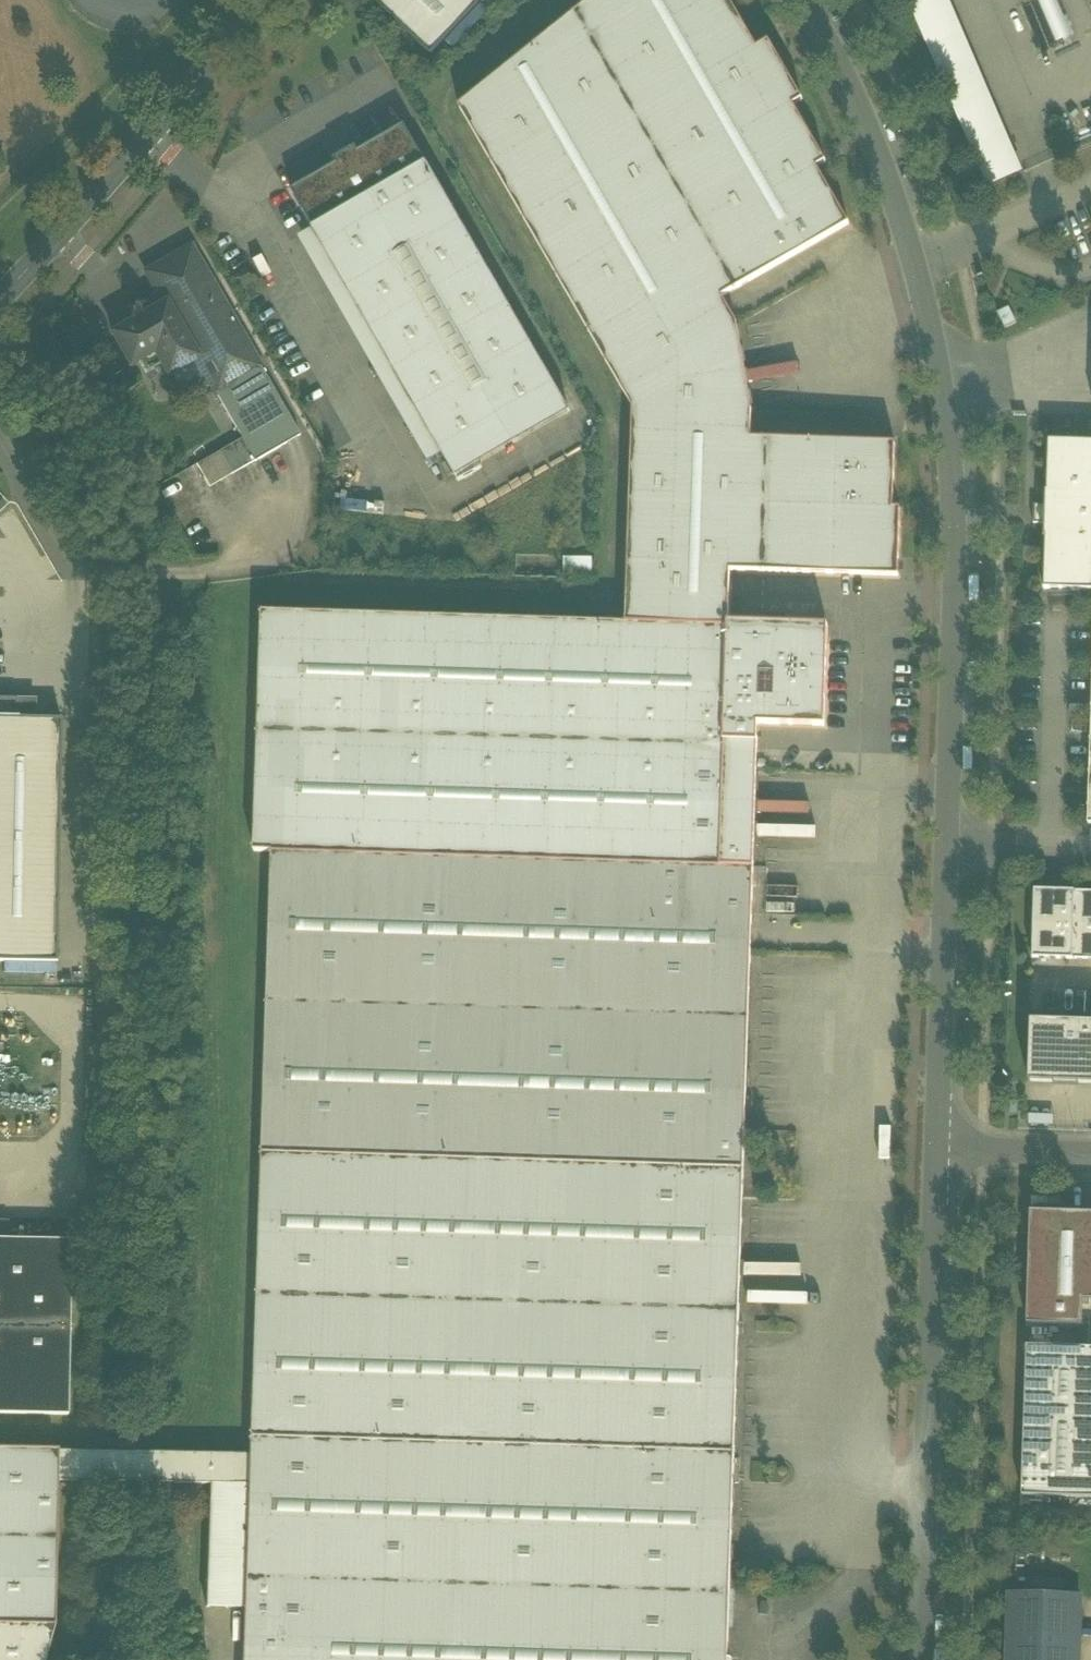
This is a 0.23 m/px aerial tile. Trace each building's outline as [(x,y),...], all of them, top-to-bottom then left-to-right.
[(431,56),(481,3),(478,0),(380,0),(376,4),(431,56)] [(627,624),(727,627),(728,623),(729,623),(731,572),(899,577),(901,509),(894,509),(896,444),(751,439),(752,410),(737,323),(722,298),(849,225),(817,168),(826,163),(794,106),(803,101),(769,42),(757,49),(729,0),(593,0),(459,107),(633,409),(627,624)] [(989,183),(1019,170),(946,0),(910,0),(989,183)] [(1059,45),(1074,39),(1059,0),(1041,0),(1059,45)] [(291,191),(313,229),(426,164),(405,126),(359,152),(357,147),(334,160),(337,165),(291,191)] [(557,390),(426,164),(313,229),(443,455),(444,456),(557,390)] [(443,455),(313,229),(298,238),(428,463),(443,455)] [(196,359),(203,373),(248,347),(190,248),(146,273),(158,295),(164,304),(196,359)] [(152,307),(154,310),(164,304),(158,295),(154,297),(152,307)] [(196,359),(164,304),(154,310),(112,334),(130,366),(139,361),(154,352),(161,364),(168,375),(196,359)] [(998,314),(1005,329),(1017,323),(1009,308),(998,314)] [(203,373),(216,394),(260,368),(248,347),(203,373)] [(146,373),(161,364),(154,352),(139,361),(146,373)] [(216,394),(241,438),(255,461),(299,436),(260,368),(216,394)] [(557,390),(444,456),(456,478),(570,412),(557,390)] [(241,438),(196,464),(209,487),(255,461),(241,438)] [(1090,591),(1090,442),(1049,441),(1047,492),(1046,492),(1045,506),(1034,506),(1034,524),(1045,524),(1044,538),(1046,538),(1044,589),(1090,591)] [(255,852),(273,852),(754,868),(758,743),(726,742),(727,627),(627,624),(262,612),(255,852)] [(728,623),(727,627),(726,742),(758,743),(759,725),(825,727),(828,626),(729,623),(728,623)] [(0,698),(0,718),(36,718),(36,699),(9,698),(0,698)] [(0,718),(0,962),(3,962),(57,963),(61,719),(36,718),(0,718)] [(273,852),(263,1154),(744,1169),(754,868),(273,852)] [(1073,960),(1073,959),(1076,892),(1035,891),(1033,958),(1073,960)] [(1076,892),(1073,959),(1090,960),(1090,893),(1076,892)] [(57,963),(3,962),(3,973),(57,975),(57,963)] [(1029,1082),(1090,1084),(1090,1023),(1031,1021),(1029,1082)] [(744,1169),(263,1154),(253,1456),(252,1485),(248,1609),(247,1659),(728,1659),(744,1169)] [(1031,1212),(1027,1325),(1083,1326),(1084,1301),(1090,1301),(1090,1215),(1031,1212)] [(10,1239),(9,1219),(0,1219),(0,1239),(10,1239)] [(0,1239),(0,1414),(68,1415),(71,1241),(10,1239),(0,1239)] [(1027,1347),(1022,1496),(1090,1498),(1090,1349),(1027,1347)] [(0,1449),(0,1625),(55,1626),(57,1481),(58,1452),(58,1450),(0,1449)] [(210,1484),(252,1485),(253,1456),(58,1452),(57,1481),(209,1484),(210,1484)] [(207,1607),(248,1609),(252,1485),(210,1484),(207,1607)] [(1078,1598),(1013,1596),(1010,1659),(1076,1659),(1078,1598)] [(55,1626),(0,1625),(0,1659),(45,1659),(55,1626)]
